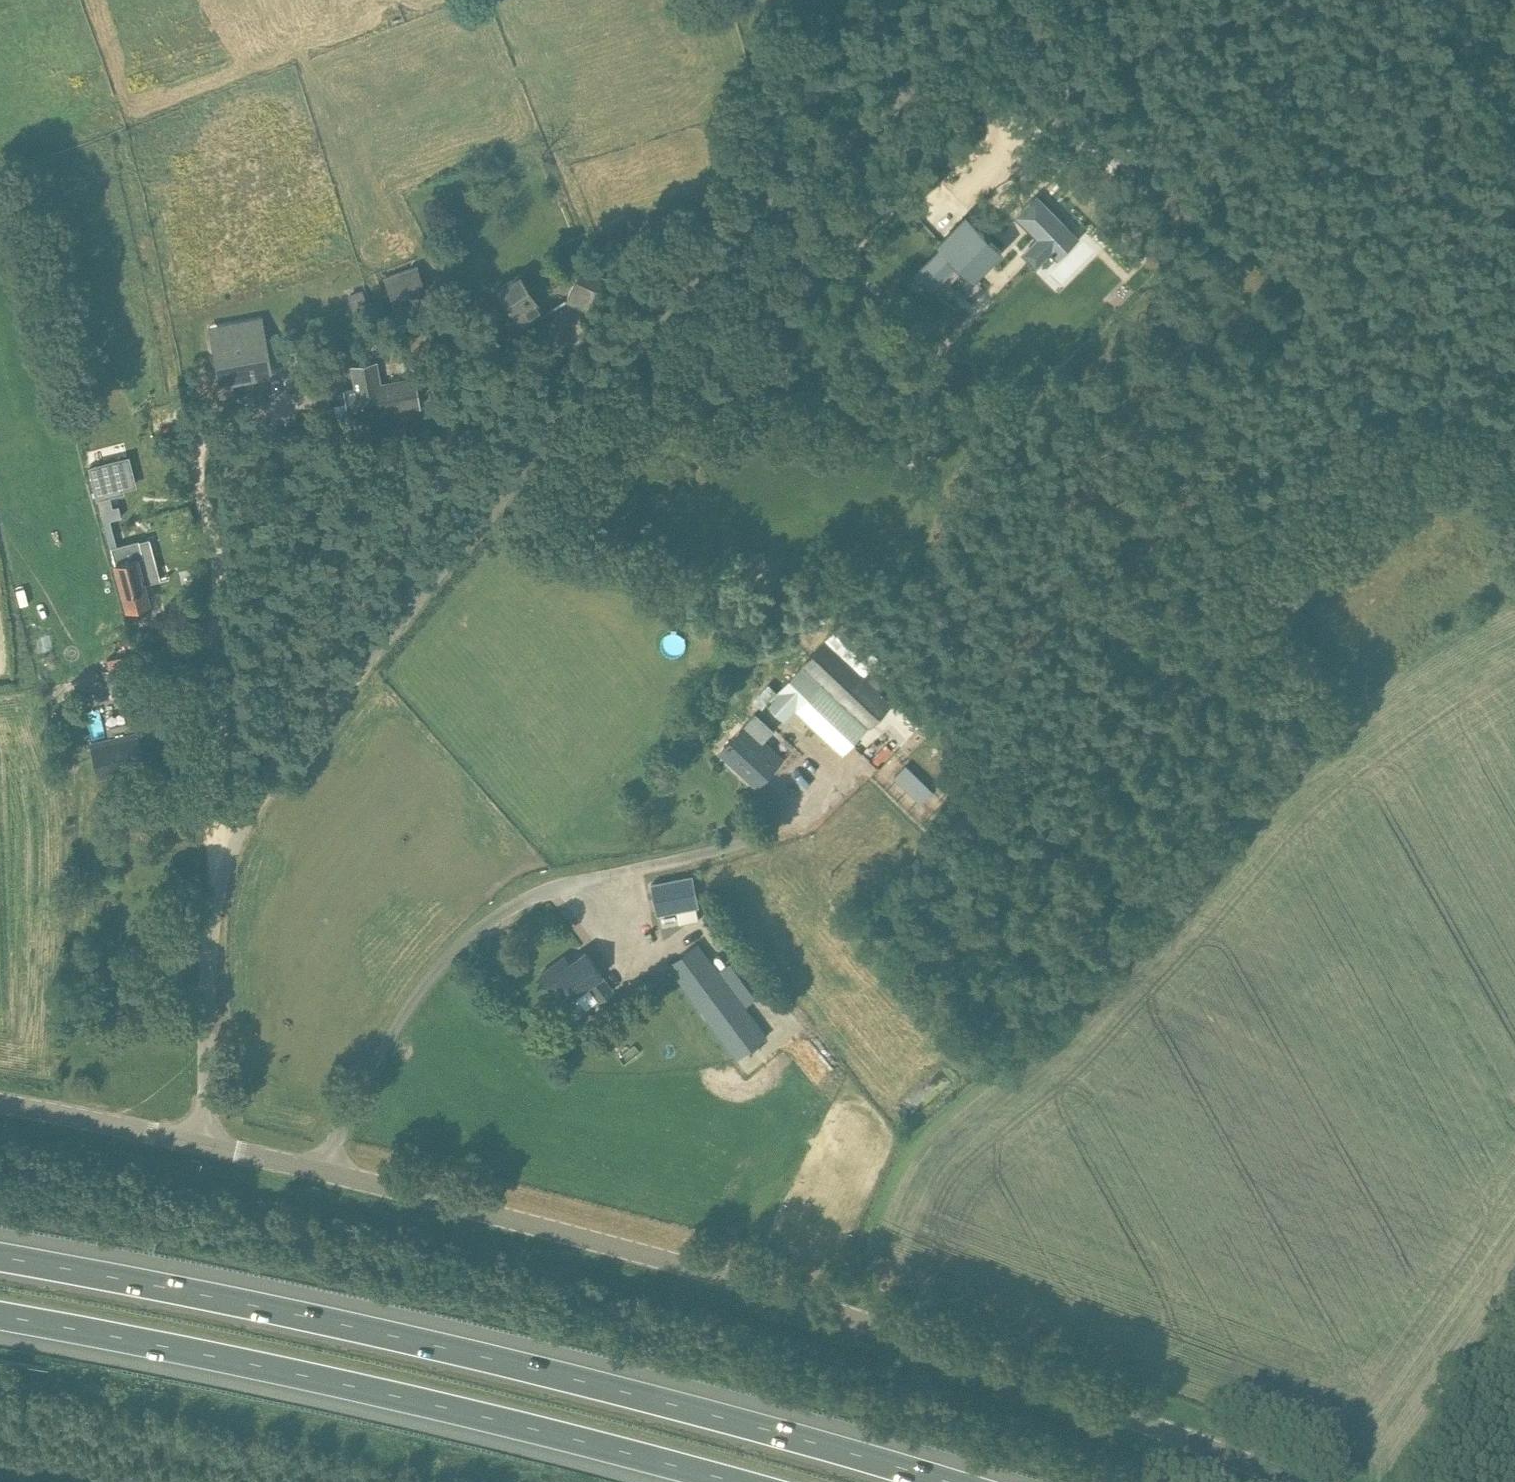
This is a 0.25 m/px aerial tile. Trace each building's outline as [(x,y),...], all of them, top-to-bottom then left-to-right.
[(1037,195),(1017,215),(1039,237),(1024,253),(1025,254),(1026,253),(1036,264),(1037,264),(1036,265),(1037,265),(1038,264),(1049,253),(1052,256),(1056,252),(1054,250),(1057,247),(1072,232),(1073,231),(1037,195)] [(918,268),(916,270),(922,277),(921,278),(924,281),(925,280),(935,289),(955,309),(956,309),(957,308),(932,284),(939,276),(944,272),(948,277),(949,278),(952,281),(953,280),(951,278),(954,275),(960,269),(964,265),(976,276),(1003,248),(991,236),(992,235),(987,230),(986,231),(974,219),(974,220),(968,213),(950,231),(941,241),(943,243),(936,249),(918,268)] [(427,291),(418,264),(383,276),(393,303),(427,291)] [(601,277),(581,267),(565,300),(585,309),(601,277)] [(542,307),(520,273),(497,288),(513,313),(505,318),(513,332),(536,317),(533,313),(542,307)] [(264,334),(211,342),(216,376),(269,368),(264,334)] [(380,385),(376,361),(372,361),(352,365),(356,388),(328,392),(330,403),(346,400),(349,418),(369,415),(401,410),(420,407),(416,378),(396,382),(380,385)] [(128,456),(90,466),(103,520),(121,516),(118,504),(112,506),(111,499),(110,498),(109,494),(115,493),(122,491),(122,487),(135,484),(128,456)] [(138,538),(110,546),(126,607),(148,601),(143,583),(160,579),(152,551),(142,554),(139,541),(138,538)] [(827,638),(768,701),(787,719),(798,708),(845,752),(893,700),(881,689),(863,672),(827,638)] [(110,737),(91,741),(99,774),(125,768),(144,764),(134,720),(155,716),(150,696),(149,696),(146,683),(143,684),(139,667),(110,673),(114,690),(120,688),(128,722),(107,726),(110,737)] [(746,725),(722,750),(743,770),(758,784),(781,758),(763,741),(776,728),(757,711),(745,724),(746,725)] [(875,733),(863,753),(885,765),(896,745),(875,733)] [(104,835),(91,835),(91,850),(103,850),(104,835)] [(682,903),(651,927),(668,951),(700,927),(682,903)] [(768,1035),(699,942),(670,963),(740,1057),(768,1035)] [(614,989),(586,951),(570,962),(565,955),(542,972),(555,990),(555,989),(564,1000),(588,982),(600,998),(614,989)]
